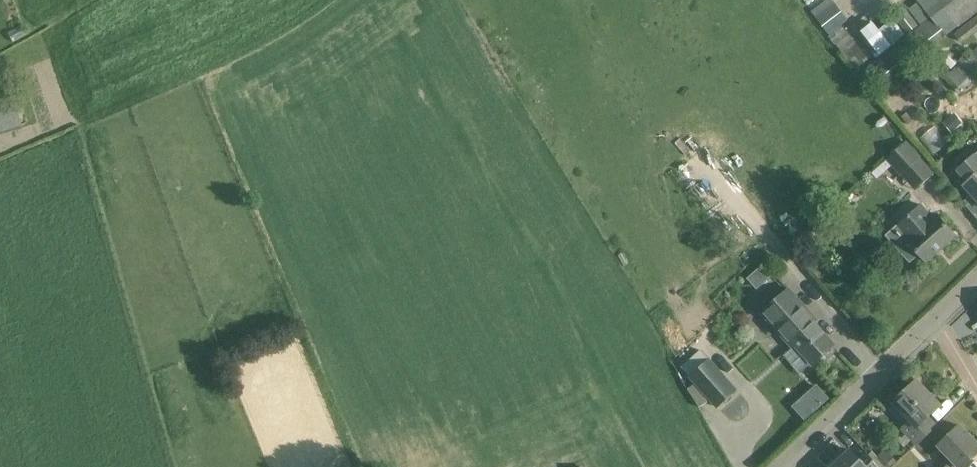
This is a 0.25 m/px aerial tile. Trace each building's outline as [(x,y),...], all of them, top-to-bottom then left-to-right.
[(868,68),(881,86),(906,66),(946,34),(976,11),(976,0),(919,0),(910,8),(923,24),(920,26),(868,68)] [(833,4),(816,17),(830,34),(839,27),(847,21),(833,4)] [(907,8),(896,17),(909,32),(919,24),(907,8)] [(870,17),(858,26),(862,32),(878,51),(890,42),(878,26),(870,17)] [(956,35),(963,44),(976,33),(976,18),(956,35)] [(945,79),(960,95),(976,78),(976,48),(958,66),(945,79)] [(947,52),(941,58),(950,67),(956,62),(947,52)] [(0,91),(0,131),(20,126),(9,88),(0,91)] [(909,112),(903,116),(907,122),(913,118),(909,112)] [(952,115),(943,122),(951,131),(960,124),(952,115)] [(907,141),(886,159),(902,177),(903,176),(922,159),(923,158),(907,141)] [(958,169),(969,181),(964,186),(972,194),(964,202),(976,218),(976,152),(958,169)] [(895,251),(892,255),(893,259),(896,263),(900,264),(905,262),(917,251),(926,262),(956,236),(936,214),(934,215),(924,203),(897,227),(908,239),(907,240),(895,251)] [(761,313),(792,347),(816,326),(833,345),(814,323),(818,319),(789,288),(761,313)] [(812,363),(833,345),(816,326),(792,347),(792,348),(796,345),(812,363)] [(699,347),(680,364),(717,407),(737,389),(699,347)] [(916,443),(935,425),(927,416),(939,404),(916,379),(892,402),(910,420),(902,428),(907,433),(900,439),(909,448),(915,442),(916,443)] [(806,394),(794,404),(806,418),(818,407),(830,396),(818,383),(806,394)] [(949,466),(963,466),(976,453),(976,444),(959,425),(938,445),(954,462),(952,464),(949,466)] [(895,458),(885,449),(875,458),(884,466),(885,466),(895,458)] [(832,466),(881,466),(876,462),(867,453),(859,460),(851,452),(850,450),(832,466)]
